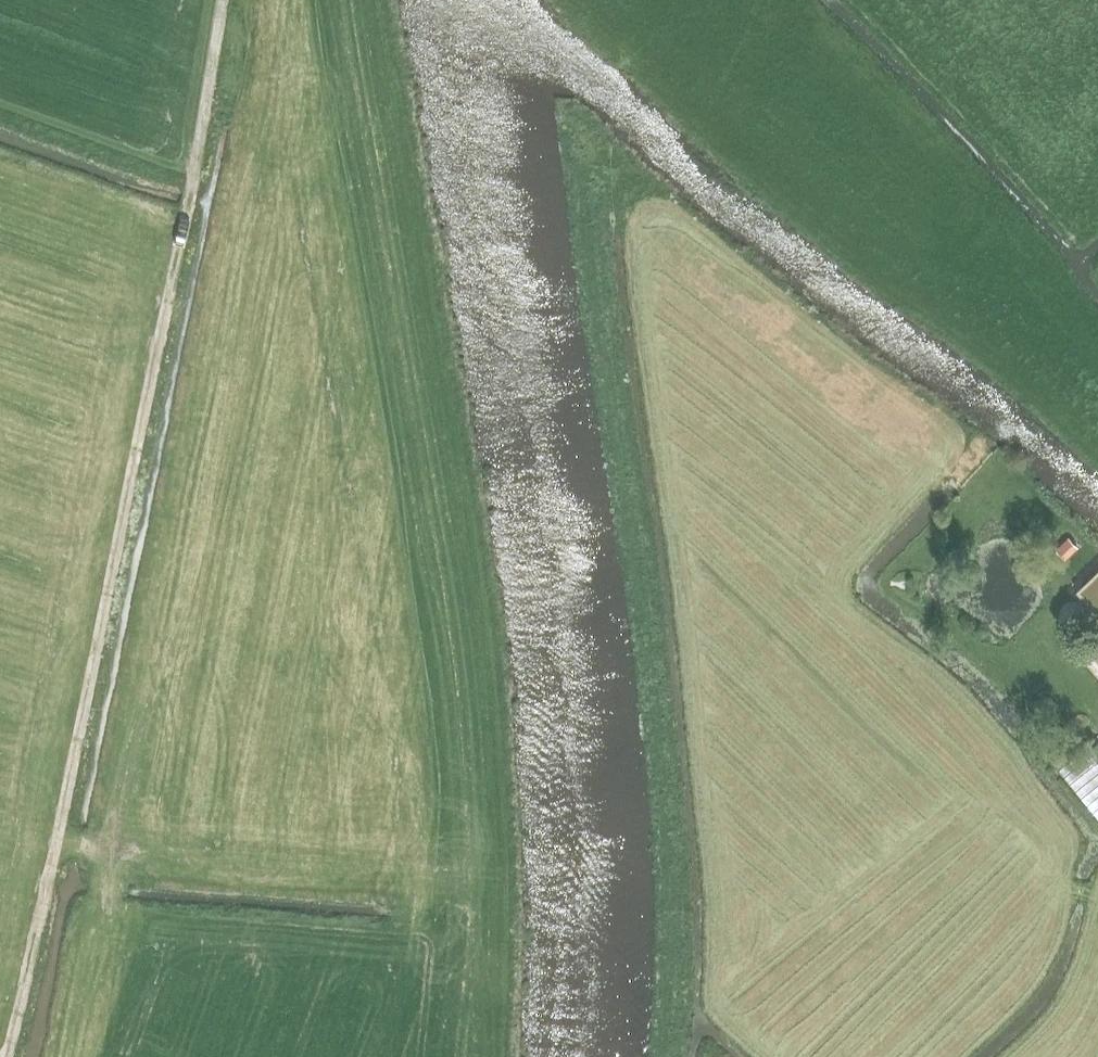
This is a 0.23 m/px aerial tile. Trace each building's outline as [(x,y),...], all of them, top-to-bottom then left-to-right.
[(1078,548),(1069,539),(1059,550),(1067,559),(1078,548)]
